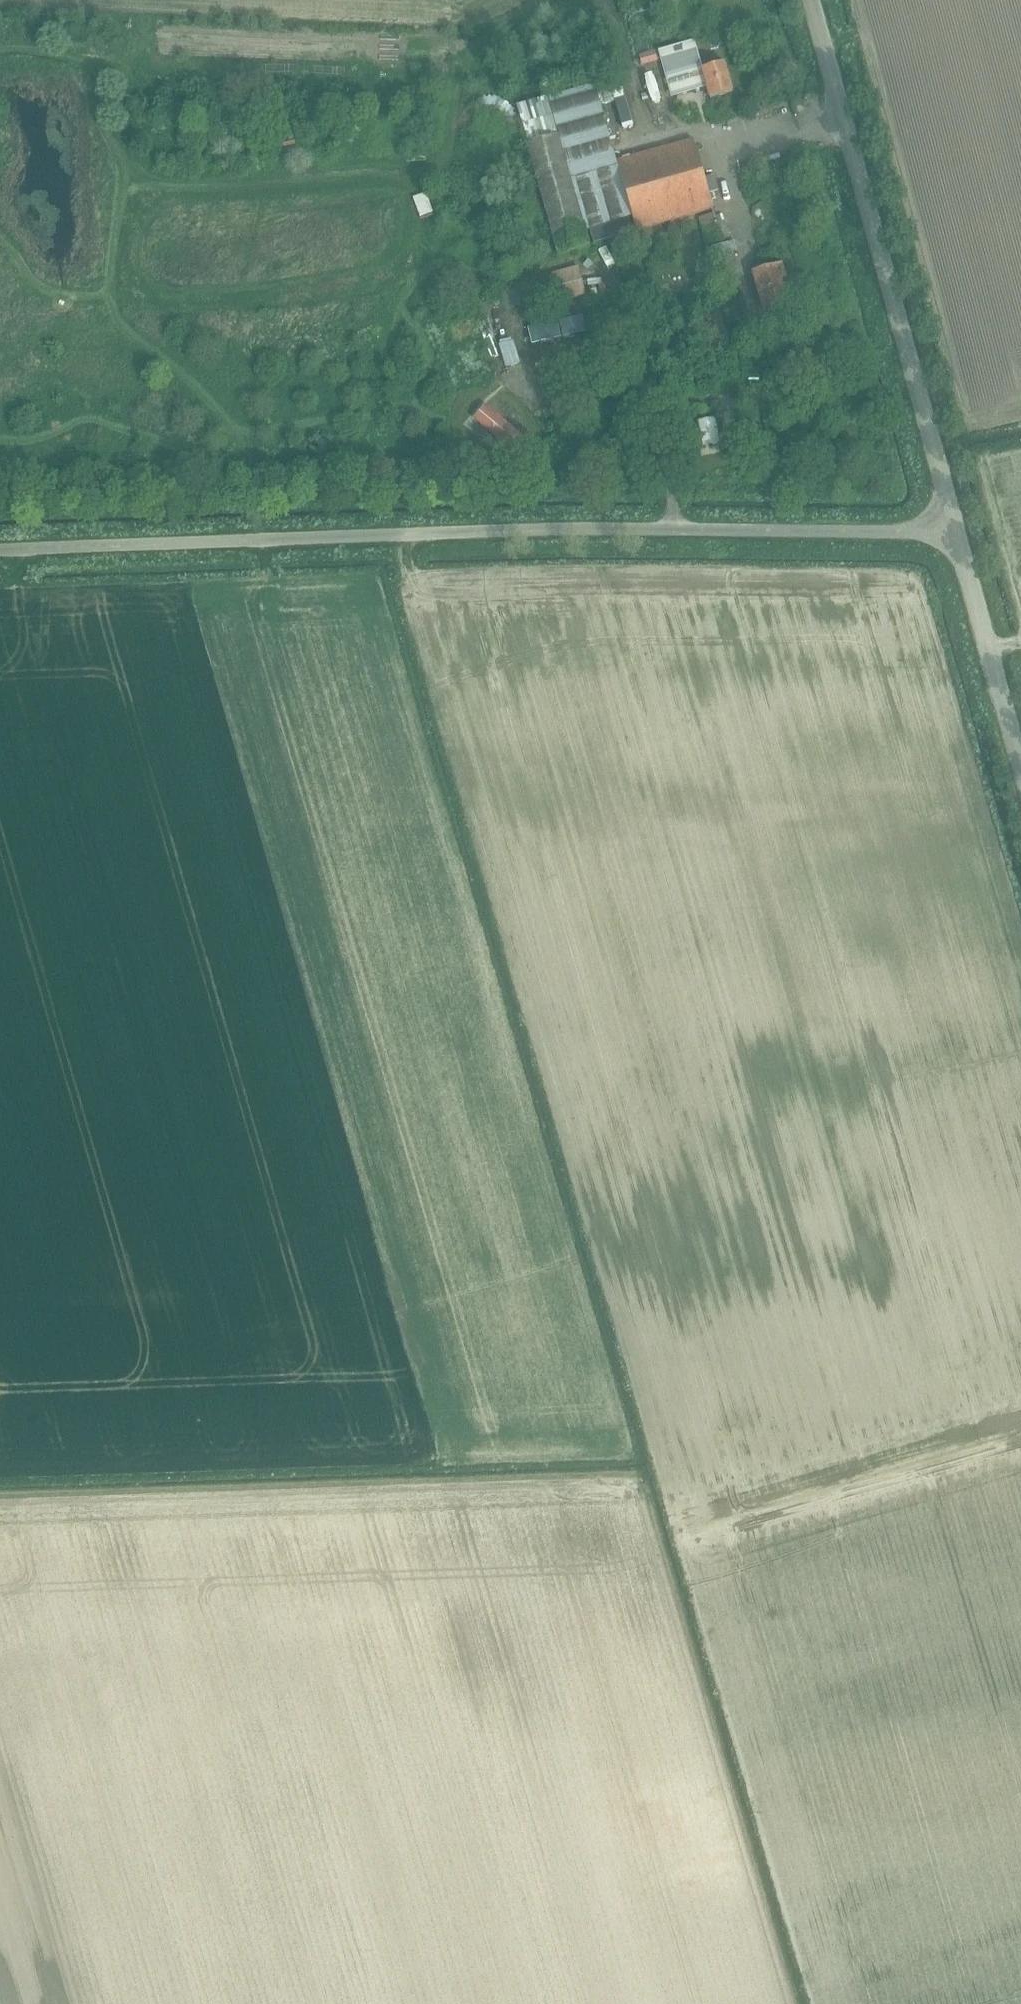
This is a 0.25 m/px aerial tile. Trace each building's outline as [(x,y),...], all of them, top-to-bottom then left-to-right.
[(640,40),(643,51),(661,48),(658,36),(640,40)] [(695,40),(657,50),(670,97),(705,87),(708,100),(731,93),(723,64),(704,69),(695,40)] [(655,50),(639,55),(642,66),(658,61),(655,50)] [(592,88),(517,109),(527,144),(561,263),(595,254),(592,244),(635,232),(712,210),(692,141),(616,163),(613,163),(597,106),(615,100),(623,130),(633,127),(620,81),(610,84),(611,89),(594,94),(592,88)] [(722,239),(715,213),(699,217),(706,243),(722,239)] [(752,273),(763,311),(788,304),(781,282),(787,280),(783,264),(752,273)] [(586,295),(579,266),(552,273),(560,302),(586,295)] [(582,318),(528,332),(532,349),(586,336),(582,318)] [(486,403),(472,420),(514,455),(528,438),(486,403)] [(698,424),(701,449),(719,447),(716,422),(698,424)]
